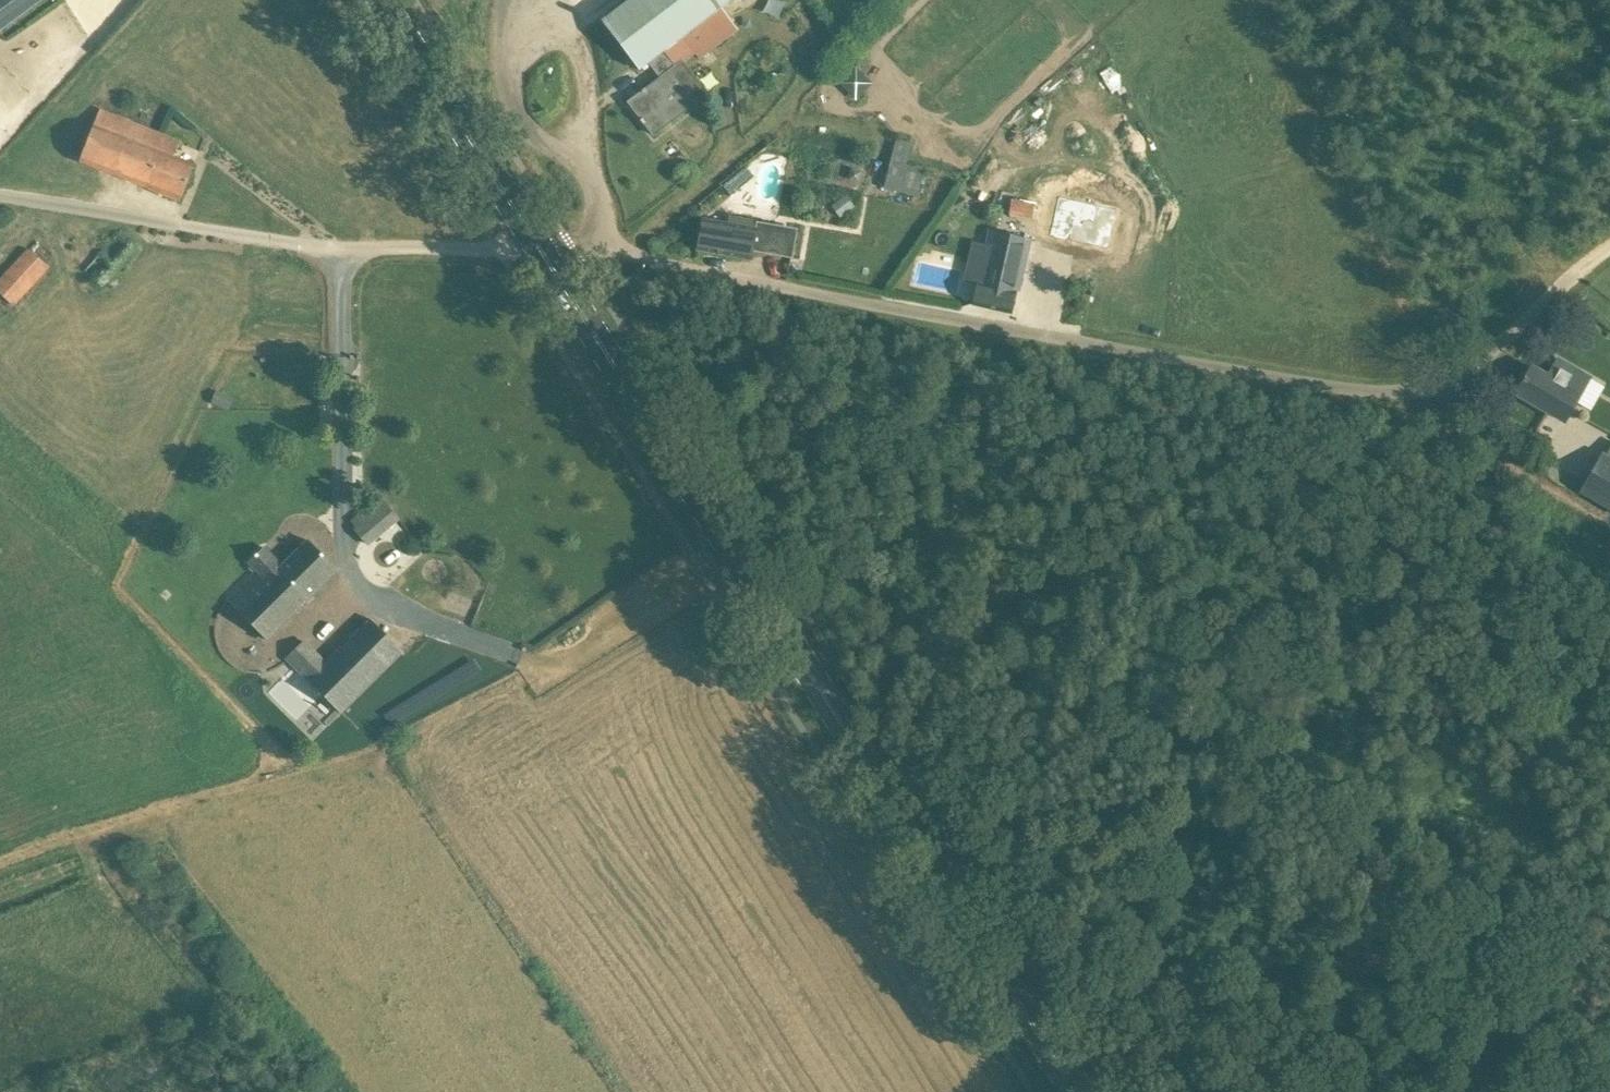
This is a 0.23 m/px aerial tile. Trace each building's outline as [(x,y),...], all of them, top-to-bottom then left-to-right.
[(0,31),(42,0),(0,0),(0,31)] [(662,128),(707,94),(683,62),(695,52),(699,57),(737,28),(720,6),(728,0),(627,0),(601,20),(639,69),(649,61),(661,77),(629,102),(654,134),(662,128)] [(856,63),(839,79),(856,97),(873,82),(856,63)] [(181,200),(195,165),(174,157),(181,140),(101,108),(80,161),(181,200)] [(925,166),(907,161),(912,141),(897,136),(882,186),(917,196),(925,166)] [(741,187),(733,177),(724,184),(731,194),(741,187)] [(836,202),(845,213),(854,206),(845,195),(836,202)] [(1107,248),(1115,210),(1058,197),(1049,235),(1107,248)] [(704,219),(697,249),(752,259),(756,238),(773,241),(775,231),(758,228),(759,222),(731,217),(729,224),(704,219)] [(978,283),(974,304),(1011,312),(1014,302),(1028,239),(993,231),(981,284),(978,283)] [(0,276),(0,291),(14,304),(50,266),(29,246),(0,276)] [(1517,392),(1567,421),(1581,396),(1574,392),(1584,375),(1557,360),(1547,377),(1531,368),(1517,392)] [(1609,504),(1609,455),(1602,450),(1581,487),(1609,504)] [(1538,467),(1543,459),(1532,453),(1528,461),(1538,467)] [(373,540),(398,519),(381,498),(356,520),(373,540)] [(283,565),(313,595),(338,570),(308,540),(283,565)] [(304,643),(287,661),(343,714),(401,653),(403,654),(405,652),(370,618),(368,620),(370,621),(328,665),(304,643)]
